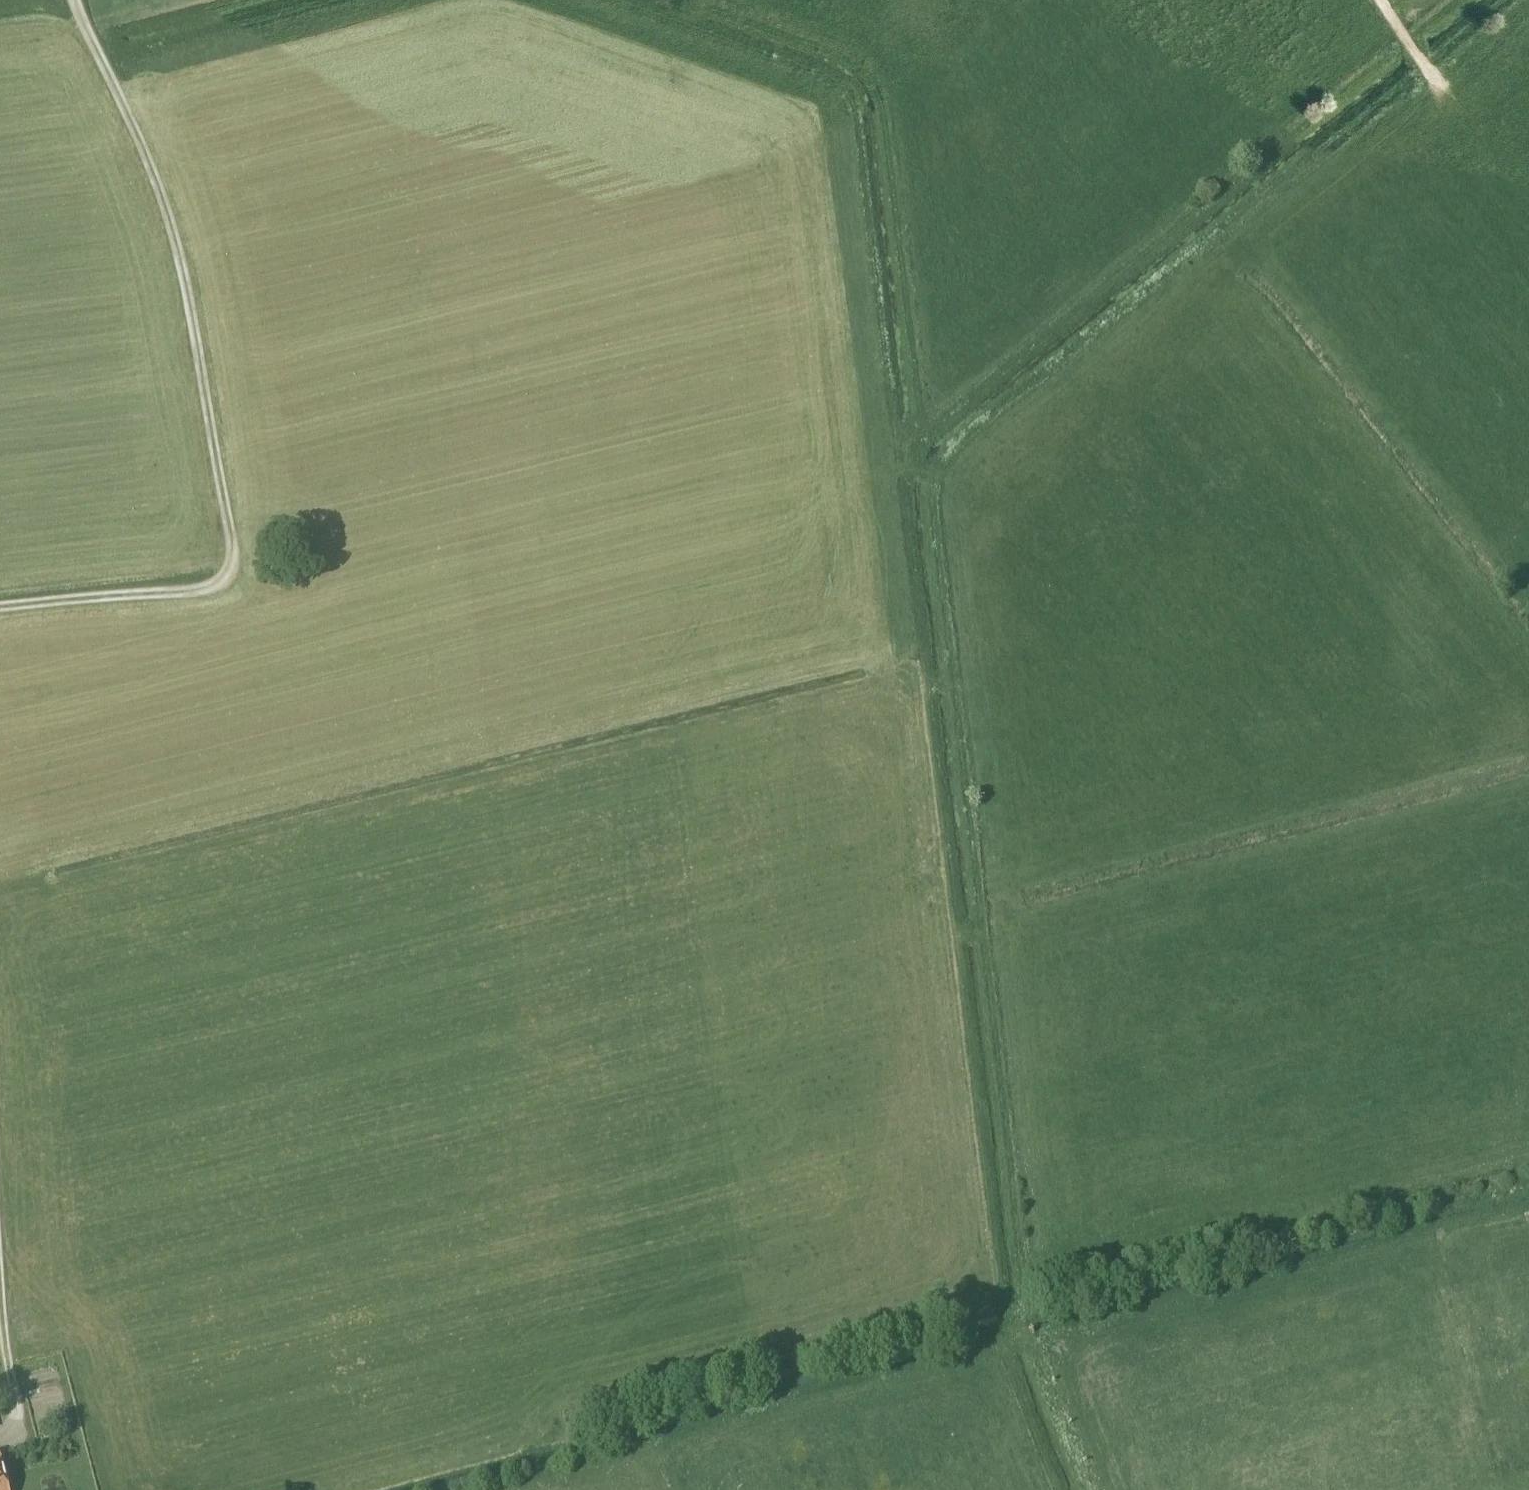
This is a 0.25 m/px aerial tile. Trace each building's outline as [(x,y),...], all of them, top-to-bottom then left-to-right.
[(0,1457),(0,1489),(9,1489),(0,1457)]
